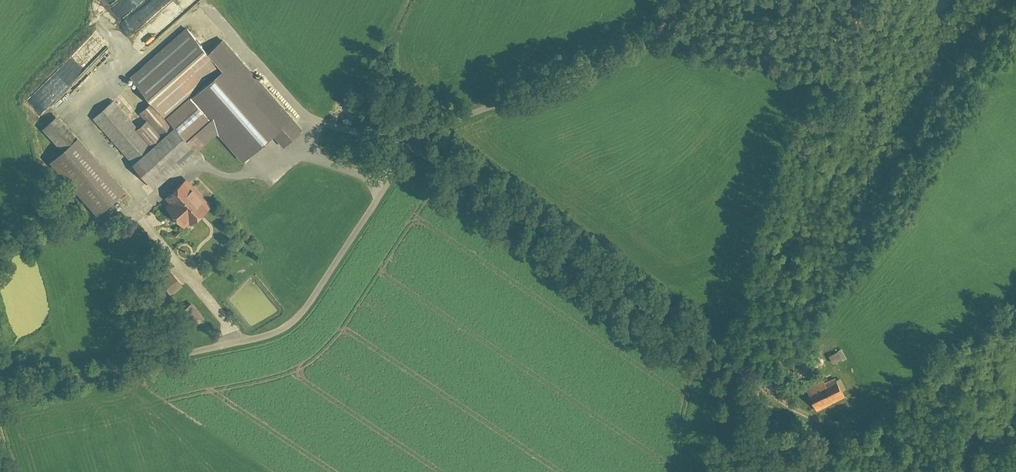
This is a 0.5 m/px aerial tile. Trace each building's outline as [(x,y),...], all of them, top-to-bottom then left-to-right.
[(139,0),(145,11),(134,17),(136,20),(139,19),(140,21),(131,25),(132,27),(157,14),(153,7),(166,0),(140,0),(139,0)] [(80,74),(108,47),(104,43),(108,40),(96,27),(81,42),(83,44),(63,63),(73,73),(76,70),(80,74)] [(185,29),(129,78),(151,103),(146,108),(164,129),(159,133),(146,118),(136,127),(114,101),(92,120),(152,188),(173,170),(170,167),(180,158),(191,171),(224,142),(208,125),(213,121),(191,96),(221,70),(185,29)] [(38,98),(41,100),(43,96),(34,90),(29,99),(35,103),(38,98)] [(124,190),(86,148),(55,114),(40,127),(62,151),(48,164),(95,216),(124,190)] [(249,128),(227,147),(241,163),(263,144),(249,128)] [(186,179),(161,204),(185,228),(210,203),(186,179)] [(171,293),(182,282),(162,263),(151,274),(171,293)] [(190,325),(202,317),(192,300),(180,307),(190,325)] [(841,347),(828,354),(832,363),(846,356),(841,347)] [(808,388),(818,409),(845,396),(835,378),(826,382),(825,380),(808,388)]
